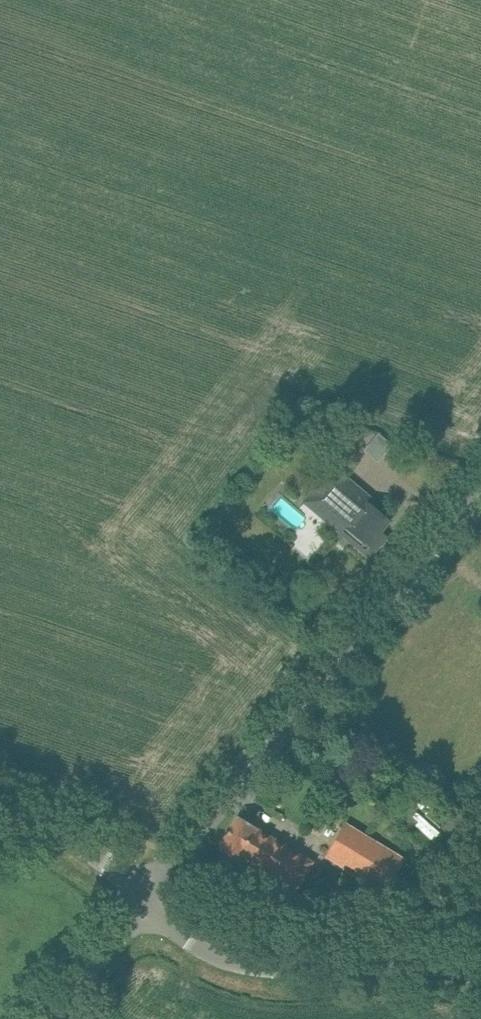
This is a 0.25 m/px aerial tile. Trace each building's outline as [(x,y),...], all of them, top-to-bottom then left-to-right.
[(383,527),(389,521),(368,503),(371,499),(342,474),(333,484),(323,476),(306,496),(373,552),(389,532),(383,527)] [(240,856),(296,889),(313,862),(238,817),(220,848),(238,859),(240,856)] [(361,841),(339,828),(326,849),(348,862),(361,841)]
